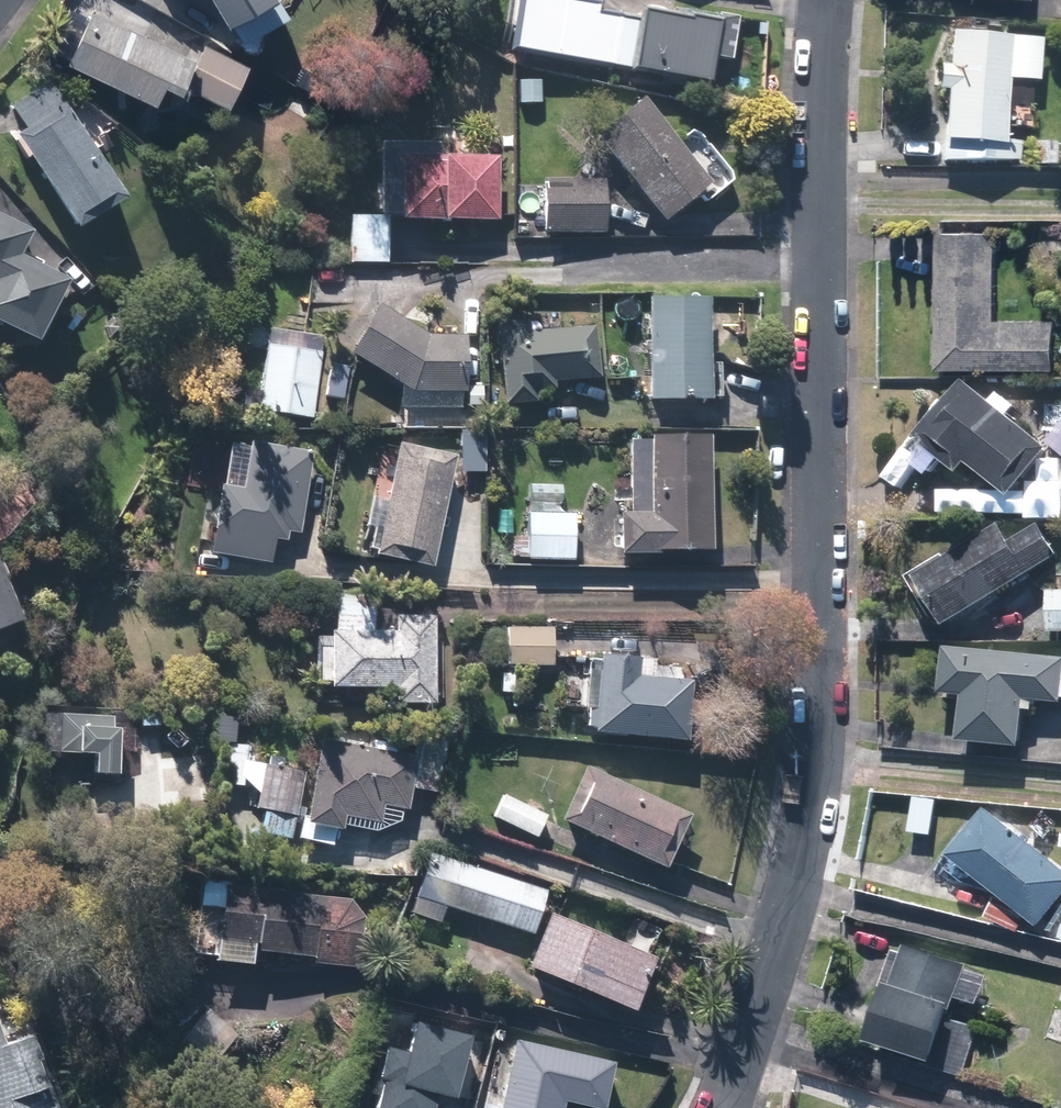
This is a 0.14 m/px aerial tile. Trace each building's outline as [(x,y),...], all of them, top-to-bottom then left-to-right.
[(224,22),(230,18),(242,40),(282,17),(272,0),(211,0),(224,22)] [(633,71),(640,25),(598,18),(600,4),(575,0),(510,0),(506,25),(517,27),(513,53),(633,71)] [(642,10),(640,25),(633,71),(709,83),(713,57),(729,60),(735,20),(716,17),(715,21),(642,10)] [(192,57),(91,11),(68,61),(153,100),(161,82),(177,90),(192,57)] [(939,66),(938,89),(946,89),(944,140),(1002,143),(1005,79),(1038,81),(1040,40),(1010,38),(1011,35),(949,32),(947,67),(939,66)] [(225,104),(244,64),(204,44),(184,84),(225,104)] [(28,130),(18,136),(75,228),(124,199),(66,105),(64,106),(50,82),(13,105),(28,130)] [(711,184),(640,101),(594,141),(665,224),(711,184)] [(401,156),(400,219),(496,220),(497,158),(401,156)] [(517,185),(515,238),(540,239),(540,232),(602,235),(604,183),(546,181),(546,186),(517,185)] [(35,340),(66,281),(16,255),(29,232),(0,217),(0,322),(35,340)] [(351,262),(387,263),(388,240),(379,240),(380,218),(352,217),(351,262)] [(994,322),(995,233),(941,233),(939,368),(1059,369),(1059,322),(994,322)] [(647,402),(709,403),(709,398),(718,398),(719,366),(707,366),(708,302),(649,301),(647,402)] [(347,353),(412,391),(466,391),(466,335),(425,335),(376,305),(347,353)] [(554,383),(600,380),(596,329),(527,334),(526,324),(497,324),(504,408),(535,405),(534,393),(554,391),(554,383)] [(320,353),(268,346),(259,410),(311,417),(320,353)] [(974,462),(1015,496),(1053,450),(968,380),(921,437),(965,473),(974,462)] [(622,513),(620,552),(656,554),(656,549),(704,550),(708,435),(652,433),(652,440),(632,439),(630,513),(622,513)] [(299,533),(311,453),(251,443),(243,489),(220,485),(209,551),(270,561),(274,537),(285,539),(286,531),(299,533)] [(430,566),(455,456),(399,444),(375,554),(430,566)] [(572,561),(574,514),(528,513),(526,559),(572,561)] [(1044,525),(1013,544),(1002,526),(919,578),(949,626),(1060,557),(1060,552),(1044,525)] [(0,570),(0,626),(19,619),(0,570)] [(1050,632),(1060,633),(1060,591),(1050,591),(1049,611),(1051,611),(1050,632)] [(329,631),(329,686),(395,687),(395,701),(433,701),(434,617),(395,617),(395,632),(329,631)] [(505,665),(552,666),(552,653),(557,653),(558,640),(553,640),(553,628),(506,627),(505,665)] [(619,635),(618,649),(645,650),(645,653),(663,654),(663,636),(619,635)] [(1060,702),(1060,657),(949,649),(946,691),(968,692),(965,741),(1024,745),(1027,711),(1037,711),(1038,700),(1060,702)] [(590,654),(585,726),(592,727),(591,732),(684,740),(689,678),(638,674),(639,658),(590,654)] [(112,717),(59,714),(57,751),(93,753),(92,771),(114,772),(116,728),(111,728),(112,717)] [(417,757),(322,739),(307,822),(340,828),(343,814),(378,821),(381,805),(407,809),(417,757)] [(229,744),(228,785),(244,785),(246,745),(229,744)] [(211,759),(166,756),(163,800),(208,803),(211,759)] [(295,813),(303,773),(263,765),(255,805),(295,813)] [(688,816),(586,767),(560,820),(663,869),(688,816)] [(546,814),(503,796),(494,818),(537,836),(546,814)] [(915,798),(913,833),(934,834),(937,800),(915,798)] [(988,808),(952,853),(1043,926),(1060,903),(1060,867),(988,808)] [(545,891),(431,853),(412,910),(439,919),(444,902),(532,931),(545,891)] [(223,885),(216,937),(256,942),(255,950),(312,957),(312,961),(373,968),(381,904),(223,885)] [(653,957),(549,915),(528,967),(632,1009),(653,957)] [(876,1041),(938,1061),(959,996),(981,1003),(989,977),(968,970),(969,965),(907,945),(905,950),(899,948),(887,986),(893,988),(876,1041)] [(476,1036),(422,1022),(413,1056),(390,1049),(383,1077),(387,1078),(379,1107),(437,1107),(441,1093),(459,1098),(476,1036)] [(34,1032),(4,1044),(0,1033),(0,1107),(63,1107),(34,1032)] [(481,1103),(480,1107),(556,1107),(566,1061),(512,1050),(501,1107),(481,1103)]
